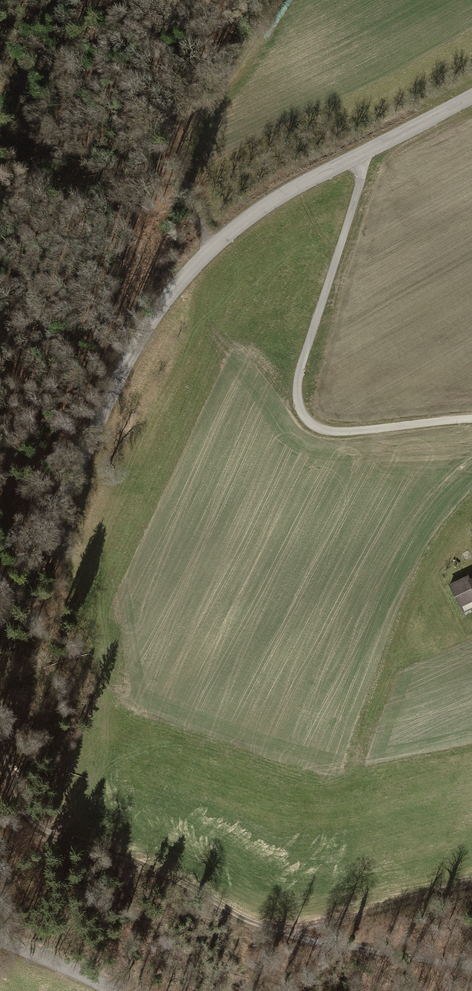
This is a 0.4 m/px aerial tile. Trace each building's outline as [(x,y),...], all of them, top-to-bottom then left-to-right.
[(471,609),(471,584),(469,579),(468,576),(448,585),(462,614),(471,609)]
